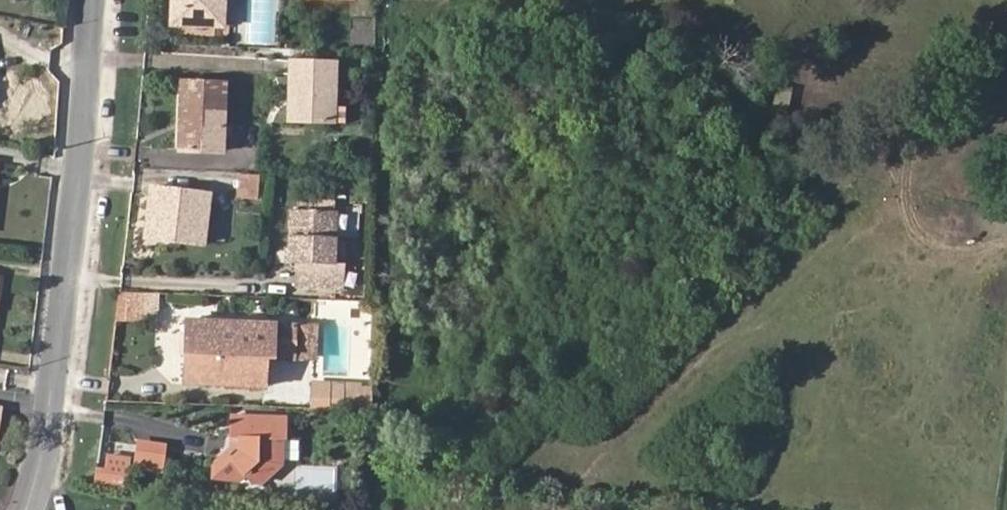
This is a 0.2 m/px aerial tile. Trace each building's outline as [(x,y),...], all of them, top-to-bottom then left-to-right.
[(174,32),(226,34),(228,0),(175,0),(174,32)] [(313,7),(356,9),(356,0),(314,0),(313,7)] [(290,133),(334,135),(337,69),(293,67),(290,133)] [(226,95),(183,93),(180,158),(222,160),(226,95)] [(261,201),(262,174),(239,174),(239,200),(261,201)] [(165,235),(163,250),(203,255),(208,200),(154,195),(149,234),(165,235)] [(333,221),(292,219),(290,272),(295,272),(294,297),(343,299),(344,275),(331,274),(333,221)] [(148,248),(163,250),(165,235),(149,234),(148,248)] [(158,329),(159,301),(119,299),(116,327),(158,329)] [(296,324),(186,319),(183,386),(264,389),(265,361),(295,362),(295,359),(296,328),(296,324)] [(314,328),(296,328),(295,359),(312,359),(314,328)] [(311,420),(356,422),(358,395),(312,393),(311,420)] [(370,396),(358,395),(356,422),(370,423),(370,396)] [(248,477),(258,486),(266,493),(282,477),(283,449),(286,449),(287,429),(258,427),(258,433),(251,432),(251,427),(231,426),(230,447),(239,448),(238,458),(228,468),(224,464),(212,477),(211,488),(236,490),(244,482),(248,477)] [(164,456),(138,452),(136,468),(162,472),(164,456)] [(106,473),(129,476),(131,462),(108,458),(106,473)] [(106,473),(97,472),(95,487),(127,491),(129,476),(106,473)] [(252,491),(258,486),(248,477),(244,482),(252,491)]
